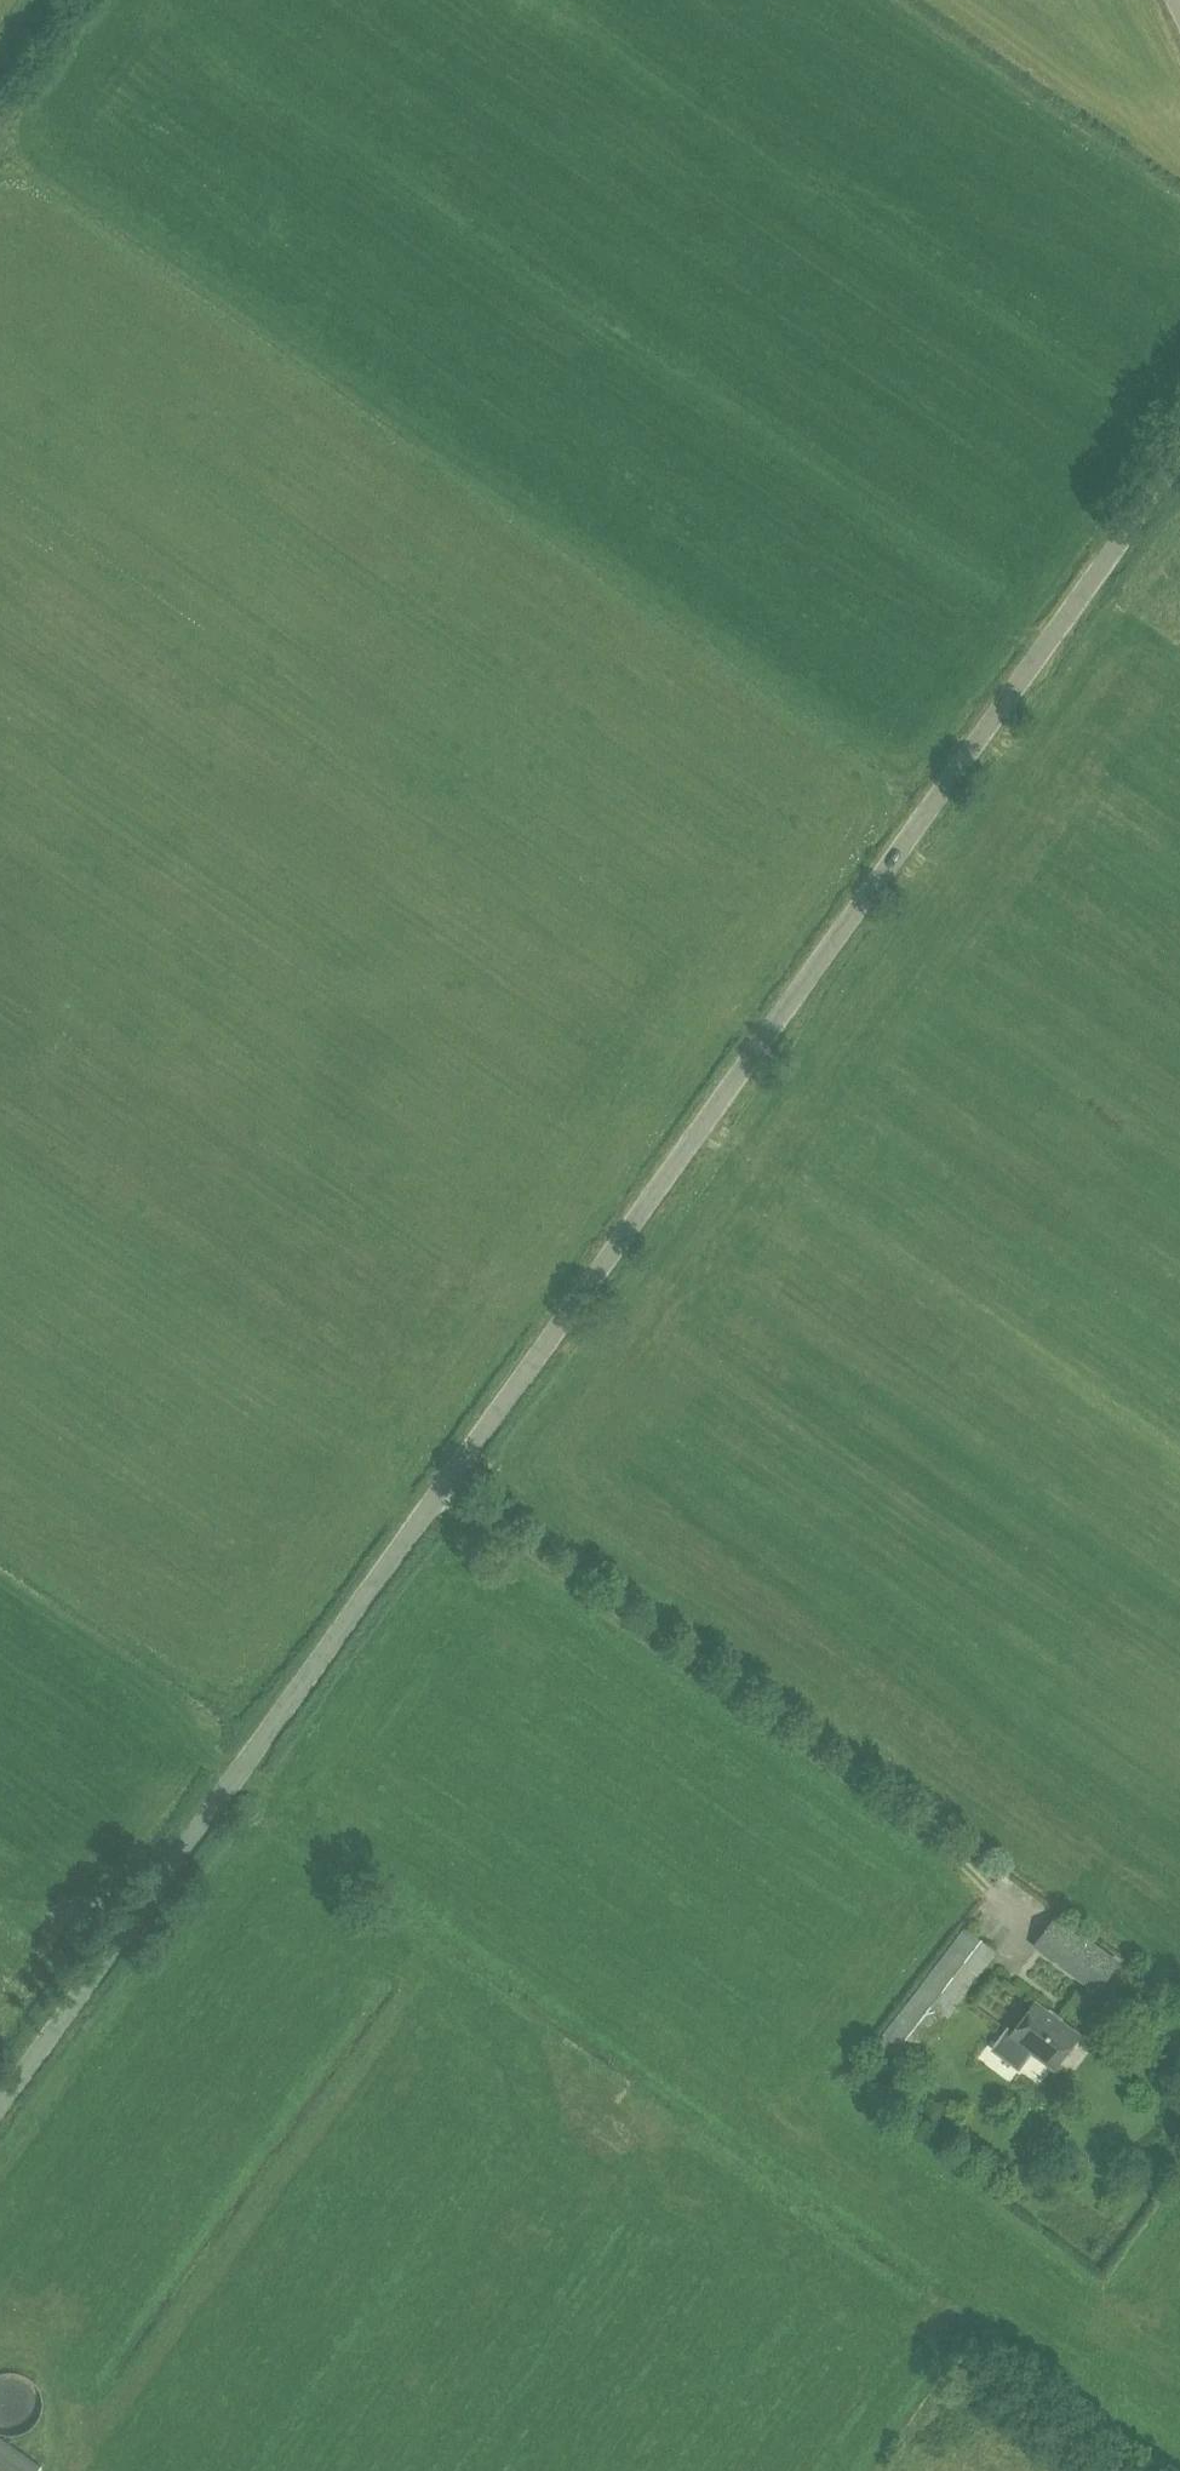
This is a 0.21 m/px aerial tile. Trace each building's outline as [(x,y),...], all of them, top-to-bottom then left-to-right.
[(1031,1946),(1096,1993),(1119,1960),(1054,1913),(1031,1946)] [(987,1950),(994,1936),(978,1927),(970,1941),(987,1950)] [(1045,1982),(1064,1990),(1069,1977),(1050,1969),(1045,1982)] [(1010,2034),(1054,2067),(1079,2034),(1035,2001),(1010,2034)] [(4,2434),(7,2434),(10,2435),(12,2435),(15,2435),(21,2434),(23,2433),(26,2432),(28,2431),(33,2427),(35,2426),(36,2424),(38,2421),(40,2419),(41,2417),(42,2414),(43,2412),(43,2409),(44,2406),(44,2403),(44,2401),(43,2398),(43,2395),(42,2393),(41,2390),(40,2388),(38,2385),(36,2383),(35,2381),(32,2379),(30,2378),(28,2376),(26,2375),(23,2374),(20,2373),(18,2372),(15,2372),(12,2372),(7,2372),(4,2373),(1,2374),(0,2375),(0,2432),(4,2434)] [(41,2465),(0,2436),(0,2470),(37,2470),(41,2465)]
